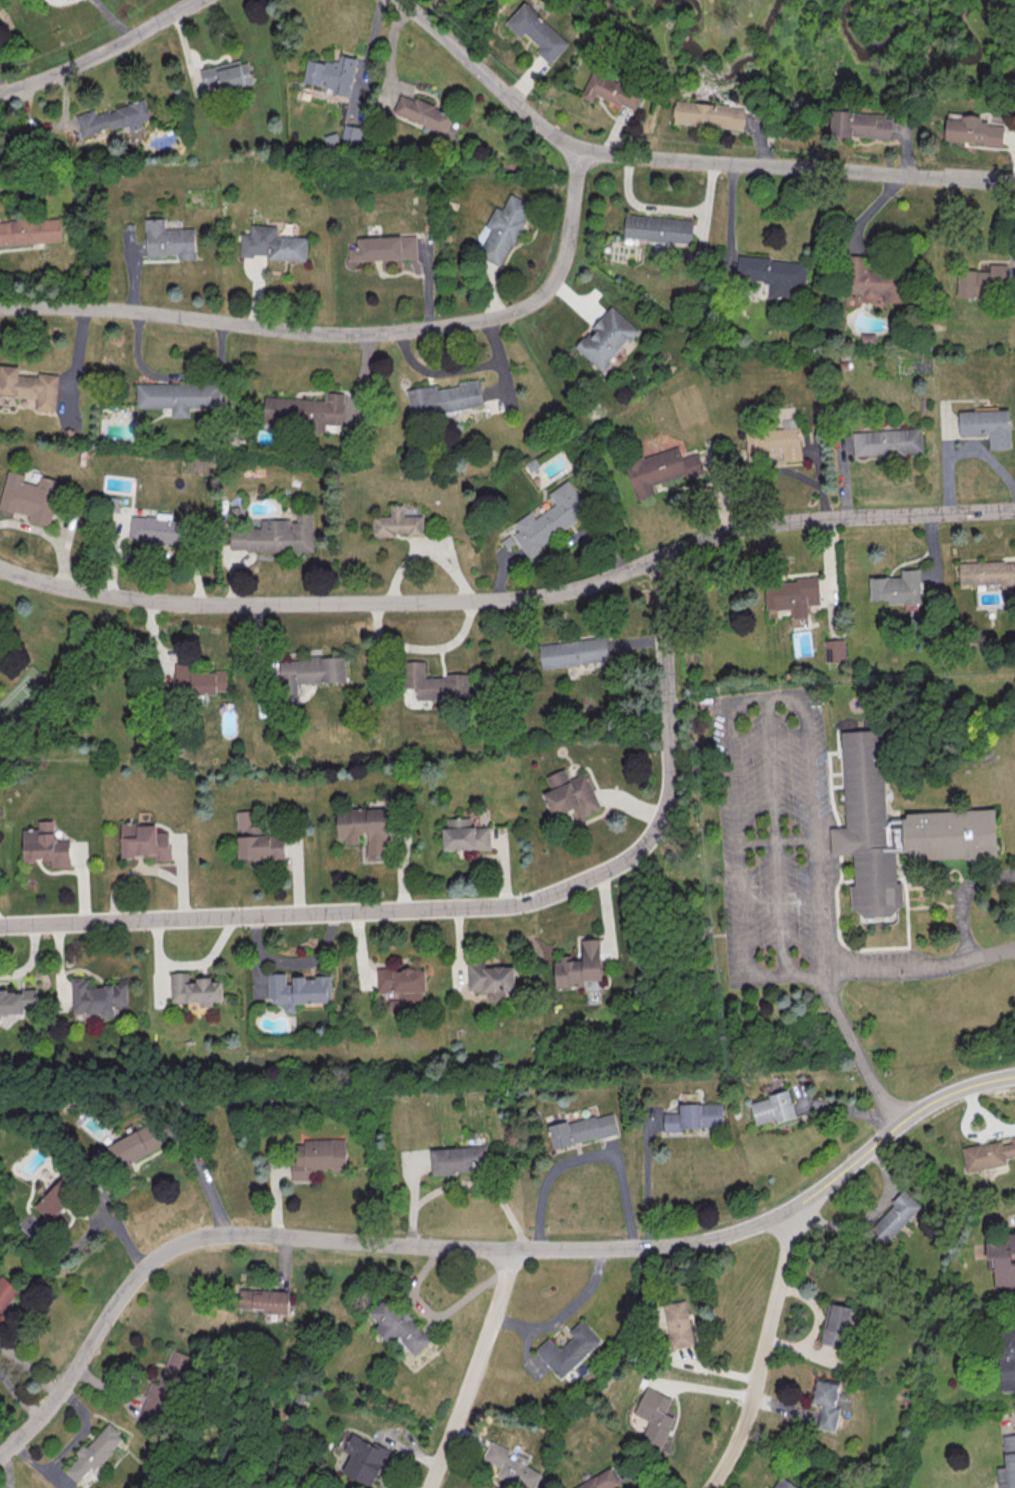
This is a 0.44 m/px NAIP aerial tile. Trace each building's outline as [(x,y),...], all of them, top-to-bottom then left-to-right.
[(525,3),(570,45),(551,66),(537,53),(541,48),(525,33),(521,37),(506,23),(525,3)] [(358,59),(350,98),(332,94),(333,90),(304,84),(309,61),(325,64),(326,59),(338,62),(340,56),(358,59)] [(199,69),(203,87),(221,83),(223,90),(253,84),(248,60),(199,69)] [(594,72),(581,98),(593,103),(597,95),(621,107),(622,105),(635,111),(644,93),(628,85),(626,88),(594,72)] [(453,114),(401,93),(393,112),(445,133),(453,114)] [(75,115),(81,137),(128,124),(129,131),(142,127),(141,121),(150,119),(145,100),(95,113),(94,109),(75,115)] [(676,101),(744,108),(742,131),(674,125),(676,101)] [(830,136),(891,138),(892,120),(886,120),(886,113),(830,111),(830,136)] [(944,141),(1002,145),(1003,124),(980,123),(981,116),(962,114),(962,119),(945,118),(944,141)] [(362,144),(364,127),(344,124),(342,142),(362,144)] [(511,194),(532,206),(524,221),(526,222),(515,244),(513,243),(500,267),(480,256),(493,231),(487,227),(497,208),(502,211),(511,194)] [(626,215),(694,221),(692,245),(624,239),(626,215)] [(61,242),(0,246),(0,223),(59,219),(61,242)] [(145,220),(146,258),(164,258),(164,256),(178,256),(178,261),(197,260),(196,229),(165,230),(165,219),(145,220)] [(242,234),(252,235),(252,225),(279,227),(278,236),(309,238),(307,262),(268,259),(268,256),(254,255),(254,259),(240,258),(242,234)] [(357,239),(417,236),(418,259),(350,262),(350,250),(358,249),(357,239)] [(904,302),(903,270),(867,271),(867,255),(847,255),(848,295),(883,294),(883,302),(904,302)] [(739,256),(771,259),(770,261),(807,264),(805,287),(790,286),(789,300),(768,298),(769,285),(764,284),(764,282),(737,280),(739,256)] [(957,294),(1007,296),(1008,264),(990,263),(989,271),(958,270),(957,294)] [(575,347),(613,307),(640,332),(602,372),(575,347)] [(17,396),(0,394),(0,365),(19,367),(19,376),(38,377),(38,374),(59,376),(56,412),(35,410),(36,400),(17,398),(17,396)] [(408,391),(413,419),(483,406),(479,380),(459,384),(459,387),(436,391),(436,386),(408,391)] [(137,385),(220,385),(220,409),(190,409),(190,418),(172,418),(172,409),(137,409),(137,385)] [(265,397),(263,421),(307,424),(306,433),(325,435),(325,425),(342,426),(345,395),(327,394),(326,401),(265,397)] [(959,413),(1009,410),(1011,449),(990,450),(989,435),(960,436),(959,413)] [(747,458),(782,457),(783,461),(801,460),(800,428),(746,430),(747,458)] [(852,434),(922,429),(923,453),(854,458),(852,434)] [(635,500),(654,494),(652,485),(684,475),(685,478),(704,472),(698,453),(682,458),(679,447),(624,463),(635,500)] [(0,499),(0,510),(13,513),(14,511),(29,516),(28,522),(49,528),(59,492),(55,491),(57,481),(40,476),(37,486),(23,482),(25,476),(8,471),(0,499)] [(568,481),(589,511),(576,520),(577,522),(544,545),(546,549),(530,560),(513,536),(520,531),(515,524),(530,514),(535,520),(556,505),(549,495),(568,481)] [(373,517),(391,517),(391,506),(404,506),(404,517),(423,517),(424,537),(407,538),(407,535),(396,535),(396,538),(373,538),(373,517)] [(314,511),(314,553),(247,552),(247,550),(231,550),(231,528),(260,528),(260,520),(290,520),(290,529),(292,529),(292,523),(297,523),(297,511),(314,511)] [(132,517),(129,540),(146,541),(145,545),(168,547),(168,543),(185,545),(188,523),(157,520),(157,518),(147,517),(147,518),(132,517)] [(959,585),(1000,583),(1001,591),(1014,591),(1014,561),(958,563),(959,585)] [(869,577),(870,600),(887,599),(887,604),(921,603),(920,569),(900,570),(901,577),(869,577)] [(766,609),(790,609),(791,624),(802,624),(802,618),(807,618),(807,604),(819,604),(818,578),(765,580),(766,609)] [(538,646),(606,638),(609,662),(541,670),(538,646)] [(845,661),(844,639),(824,640),(825,662),(845,661)] [(280,662),(282,698),(298,697),(297,685),(346,683),(345,658),(311,659),(311,661),(280,662)] [(402,663),(424,662),(425,679),(445,678),(445,675),(468,675),(468,700),(450,700),(450,704),(438,704),(438,700),(416,700),(416,689),(403,689),(402,663)] [(175,665),(175,681),(176,696),(217,696),(217,692),(226,692),(226,672),(193,672),(193,665),(175,665)] [(1004,857),(916,862),(915,853),(900,854),(902,884),(907,884),(909,906),(904,907),(897,916),(868,918),(861,910),(856,911),(854,887),(859,886),(857,855),(836,857),(834,829),(849,828),(843,733),(884,730),(889,820),(913,819),(913,815),(1001,810),(1004,857)] [(586,772),(568,779),(564,769),(545,776),(550,790),(543,793),(552,816),(578,806),(582,816),(600,809),(586,772)] [(336,811),(337,840),(344,840),(344,845),(358,845),(358,836),(367,835),(368,857),(387,856),(385,810),(368,811),(368,809),(336,811)] [(236,813),(237,830),(241,830),(241,837),(237,838),(238,860),(269,859),(269,861),(285,860),(284,836),(270,836),(269,827),(253,828),(252,812),(236,813)] [(447,820),(470,819),(470,828),(490,828),(491,851),(444,853),(443,830),(447,829),(447,820)] [(38,830),(22,831),(24,864),(36,864),(36,860),(43,860),(43,862),(50,862),(51,869),(70,868),(69,843),(55,843),(54,834),(53,834),(53,822),(38,822),(38,830)] [(121,824),(122,859),(156,858),(156,862),(172,861),(171,846),(169,846),(169,833),(157,833),(157,826),(138,827),(138,824),(121,824)] [(555,987),(584,986),(584,981),(601,980),(600,938),(581,939),(582,959),(571,959),(571,957),(554,958),(555,987)] [(467,964),(469,993),(484,992),(484,994),(495,993),(495,991),(500,991),(500,993),(515,993),(514,968),(485,970),(485,963),(467,964)] [(379,967),(380,995),(395,994),(395,996),(407,996),(407,994),(411,993),(411,996),(426,995),(425,971),(396,972),(396,966),(379,967)] [(170,974),(172,1004),(199,1003),(200,1008),(213,1008),(212,1003),(223,1002),(222,983),(211,983),(211,979),(197,980),(197,984),(188,984),(188,974),(170,974)] [(268,976),(269,1000),(271,1000),(271,1005),(285,1005),(285,1014),(295,1014),(295,1005),(332,1004),(331,977),(317,977),(317,980),(306,980),(305,978),(293,978),(293,985),(286,986),(285,975),(268,976)] [(72,981),(73,1014),(88,1013),(88,1015),(101,1015),(102,1018),(115,1018),(115,1007),(127,1006),(126,985),(104,986),(105,989),(89,990),(89,980),(72,981)] [(0,1021),(0,1012),(37,1011),(36,988),(0,990),(0,1021)] [(749,1100),(754,1124),(776,1119),(776,1122),(795,1118),(789,1092),(749,1100)] [(680,1106),(722,1104),(723,1128),(702,1129),(702,1130),(682,1131),(682,1134),(664,1134),(663,1124),(663,1115),(680,1114),(680,1106)] [(548,1128),(555,1152),(574,1147),(574,1145),(599,1137),(599,1140),(619,1134),(613,1114),(596,1119),(595,1117),(568,1125),(568,1122),(548,1128)] [(162,1145),(150,1122),(105,1147),(117,1169),(162,1145)] [(1006,1164),(1005,1157),(1014,1155),(1014,1136),(1010,1137),(1010,1139),(961,1148),(966,1172),(1006,1164)] [(303,1139),(303,1144),(291,1145),(292,1180),(312,1179),(312,1170),(346,1170),(345,1139),(303,1139)] [(431,1148),(432,1173),(488,1170),(487,1146),(431,1148)] [(43,1215),(39,1219),(53,1234),(68,1219),(59,1210),(76,1194),(61,1179),(34,1205),(43,1215)] [(867,1231),(883,1246),(921,1206),(904,1190),(867,1231)] [(986,1270),(994,1269),(994,1292),(1014,1291),(1014,1265),(1011,1265),(1010,1253),(1014,1253),(1014,1234),(986,1235),(986,1270)] [(20,1286),(0,1275),(0,1320),(20,1286)] [(289,1291),(239,1289),(238,1308),(264,1309),(264,1313),(288,1314),(289,1291)] [(387,1295),(369,1313),(379,1323),(374,1328),(389,1344),(397,1337),(415,1355),(431,1339),(387,1295)] [(670,1348),(692,1346),(687,1300),(665,1303),(670,1348)] [(828,1305),(851,1310),(843,1349),(820,1345),(828,1305)] [(569,1332),(573,1337),(560,1349),(548,1337),(534,1350),(560,1378),(600,1341),(581,1321),(569,1332)] [(1014,1370),(1014,1363),(1014,1327),(999,1326),(998,1390),(1014,1391),(1014,1370)] [(190,1356),(170,1349),(158,1384),(151,1381),(138,1416),(164,1425),(190,1356)] [(839,1407),(835,1406),(839,1383),(816,1379),(812,1403),(822,1404),(818,1428),(835,1431),(839,1407)] [(659,1450),(674,1417),(664,1413),(671,1398),(645,1387),(633,1414),(648,1420),(639,1441),(659,1450)] [(86,1448),(84,1446),(64,1471),(78,1482),(90,1467),(95,1471),(123,1436),(106,1423),(86,1448)] [(341,1473),(371,1487),(389,1450),(373,1442),(372,1444),(351,1434),(343,1450),(350,1454),(341,1473)] [(1002,1437),(1014,1436),(1014,1487),(999,1487),(997,1469),(1005,1468),(1002,1437)] [(525,1466),(528,1458),(513,1452),(513,1451),(490,1441),(483,1459),(500,1466),(495,1477),(520,1487),(534,1487),(541,1473),(525,1466)] [(610,1467),(573,1487),(616,1487),(621,1485),(610,1467)] [(798,1486),(777,1475),(770,1487),(797,1487),(798,1486)]
